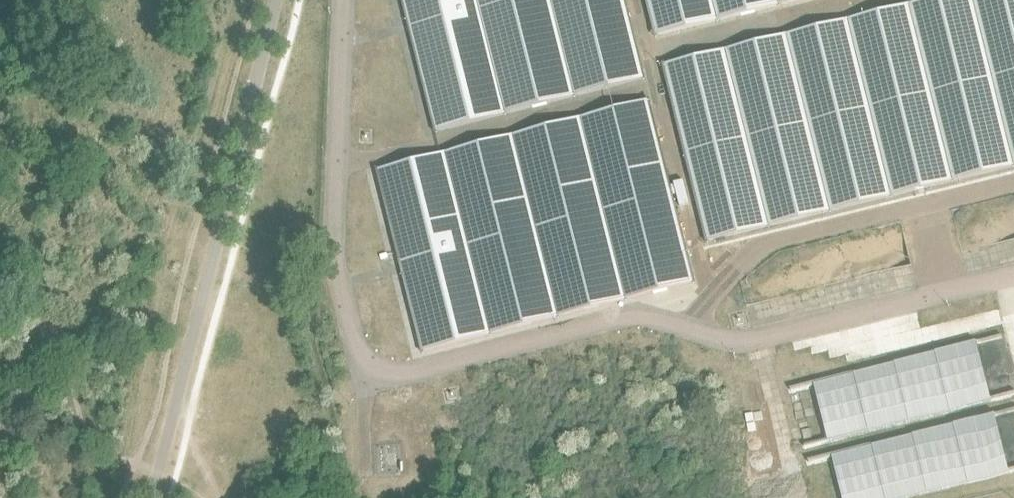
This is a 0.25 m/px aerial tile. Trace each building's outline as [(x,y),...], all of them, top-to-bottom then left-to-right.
[(435,133),(645,79),(625,0),(402,0),(435,133)] [(655,37),(805,0),(646,0),(655,37)] [(663,65),(706,243),(1013,167),(1013,0),(928,0),(663,65)] [(649,100),(553,125),(377,170),(422,353),(694,283),(649,100)]
